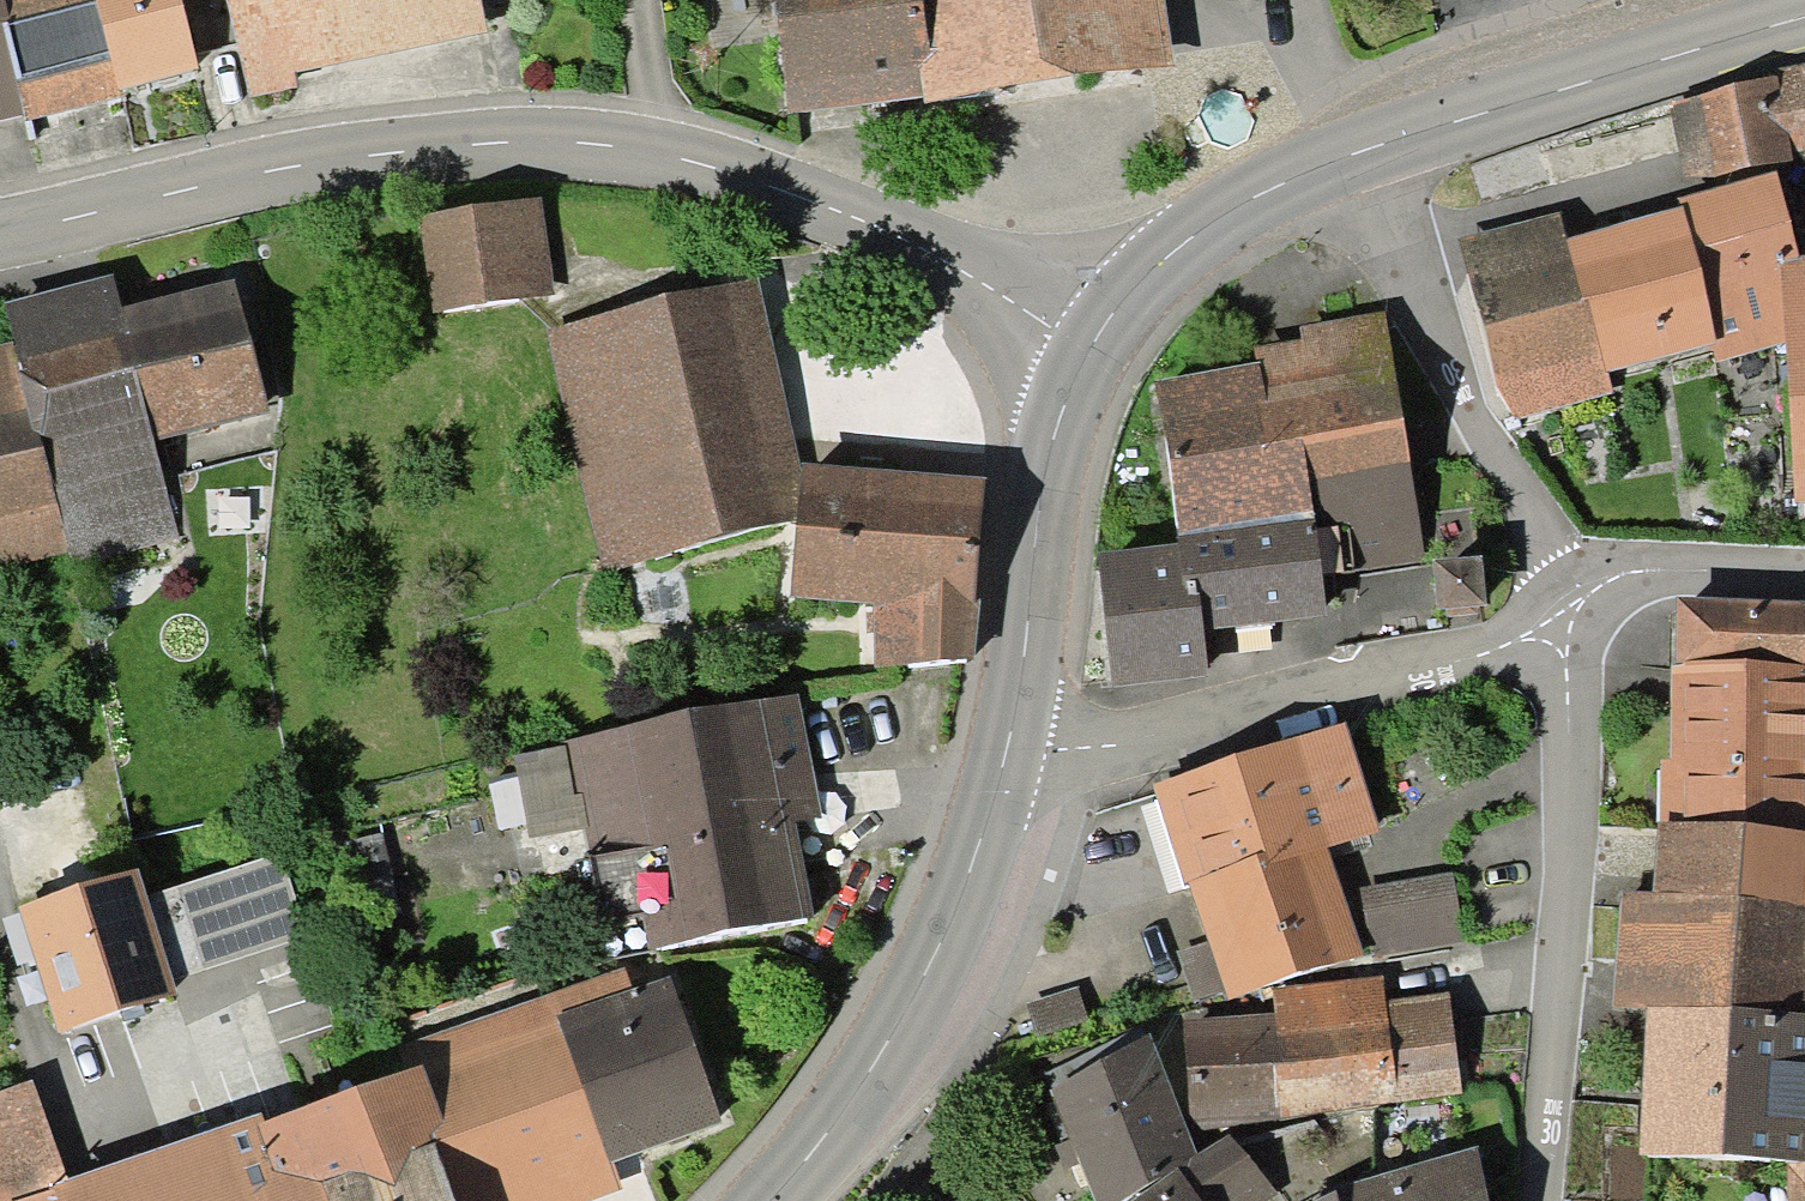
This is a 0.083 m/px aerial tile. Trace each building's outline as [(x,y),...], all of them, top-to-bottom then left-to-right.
[(15,106),(25,146),(29,145),(23,122),(27,121),(25,115),(112,94),(112,95),(190,74),(171,0),(43,0),(1,11),(0,6),(0,41),(15,106)] [(246,98),(290,87),(279,39),(462,0),(222,0),(246,98)] [(797,113),(1141,64),(1131,0),(771,0),(786,115),(797,113)] [(15,106),(0,41),(0,109),(15,106)] [(1804,150),(1804,90),(1675,117),(1689,182),(1778,164),(1777,156),(1804,150)] [(1737,286),(1783,275),(1775,240),(1783,238),(1780,224),(1771,226),(1765,201),(1462,283),(1491,397),(1508,421),(1606,394),(1600,372),(1746,332),(1737,286)] [(515,307),(501,214),(426,225),(439,318),(515,307)] [(789,528),(733,295),(550,339),(605,569),(650,558),(651,561),(789,528)] [(227,300),(225,301),(10,357),(23,406),(63,555),(169,527),(147,445),(217,426),(216,424),(258,413),(227,300)] [(1804,499),(1804,324),(1783,325),(1793,500),(1804,499)] [(1267,458),(1319,449),(1397,435),(1377,327),(1300,342),(1306,374),(1154,400),(1169,509),(1271,490),(1267,458)] [(63,555),(23,406),(0,413),(0,572),(63,555)] [(1417,558),(1397,435),(1319,449),(1267,458),(1271,490),(1169,509),(1178,566),(1097,576),(1110,687),(1200,677),(1194,631),(1317,617),(1312,574),(1345,570),(1345,567),(1417,558)] [(799,484),(795,528),(789,602),(882,611),(881,617),(871,619),(874,675),(957,671),(964,669),(978,498),(799,484)] [(1475,611),(1471,576),(1436,579),(1439,615),(1475,611)] [(1679,614),(1678,675),(1804,681),(1804,620),(1679,614)] [(1804,751),(1804,681),(1678,675),(1678,838),(1796,845),(1804,845),(1804,776),(1804,751)] [(771,782),(803,777),(789,706),(562,750),(584,866),(573,868),(600,965),(803,928),(771,782)] [(1316,856),(1363,840),(1331,740),(1160,795),(1231,1003),(1351,963),(1316,856)] [(1790,914),(1796,845),(1678,838),(1663,837),(1658,903),(1624,901),(1620,967),(1654,970),(1644,1163),(1721,1166),(1734,910),(1790,914)] [(1796,845),(1790,914),(1734,910),(1721,1166),(1782,1168),(1804,1168),(1804,1116),(1802,1117),(1804,1068),(1804,1027),(1804,1003),(1804,845),(1796,845)] [(124,889),(26,920),(56,1011),(297,934),(275,865),(131,912),(124,889)] [(1458,945),(1448,886),(1360,901),(1369,960),(1458,945)] [(713,1126),(711,1120),(742,1109),(735,1091),(704,1102),(666,995),(629,1008),(621,985),(542,1013),(532,985),(388,1037),(448,1200),(503,1200),(713,1126)] [(1078,1023),(1071,1002),(1028,1016),(1035,1037),(1078,1023)] [(1381,1021),(1275,1033),(1182,1039),(1187,1119),(1284,1112),(1285,1115),(1391,1102),(1392,1107),(1455,1099),(1445,1027),(1382,1034),(1381,1021)] [(1079,1168),(1092,1200),(1131,1200),(1188,1168),(1144,1050),(1053,1102),(1071,1149),(1057,1154),(1064,1174),(1079,1168)] [(57,1200),(58,1200),(441,1200),(428,1163),(426,1164),(401,1089),(339,1111),(332,1089),(259,1114),(265,1130),(255,1132),(88,1189),(62,1199),(57,1200)] [(57,1198),(59,1197),(22,1094),(0,1102),(0,1200),(47,1200),(57,1198)] [(1144,1200),(1262,1200),(1266,1199),(1225,1149),(1174,1180),(1144,1200)] [(1474,1166),(1355,1200),(1481,1200),(1474,1166)] [(1782,1168),(1783,1200),(1804,1200),(1804,1168),(1782,1168)]
